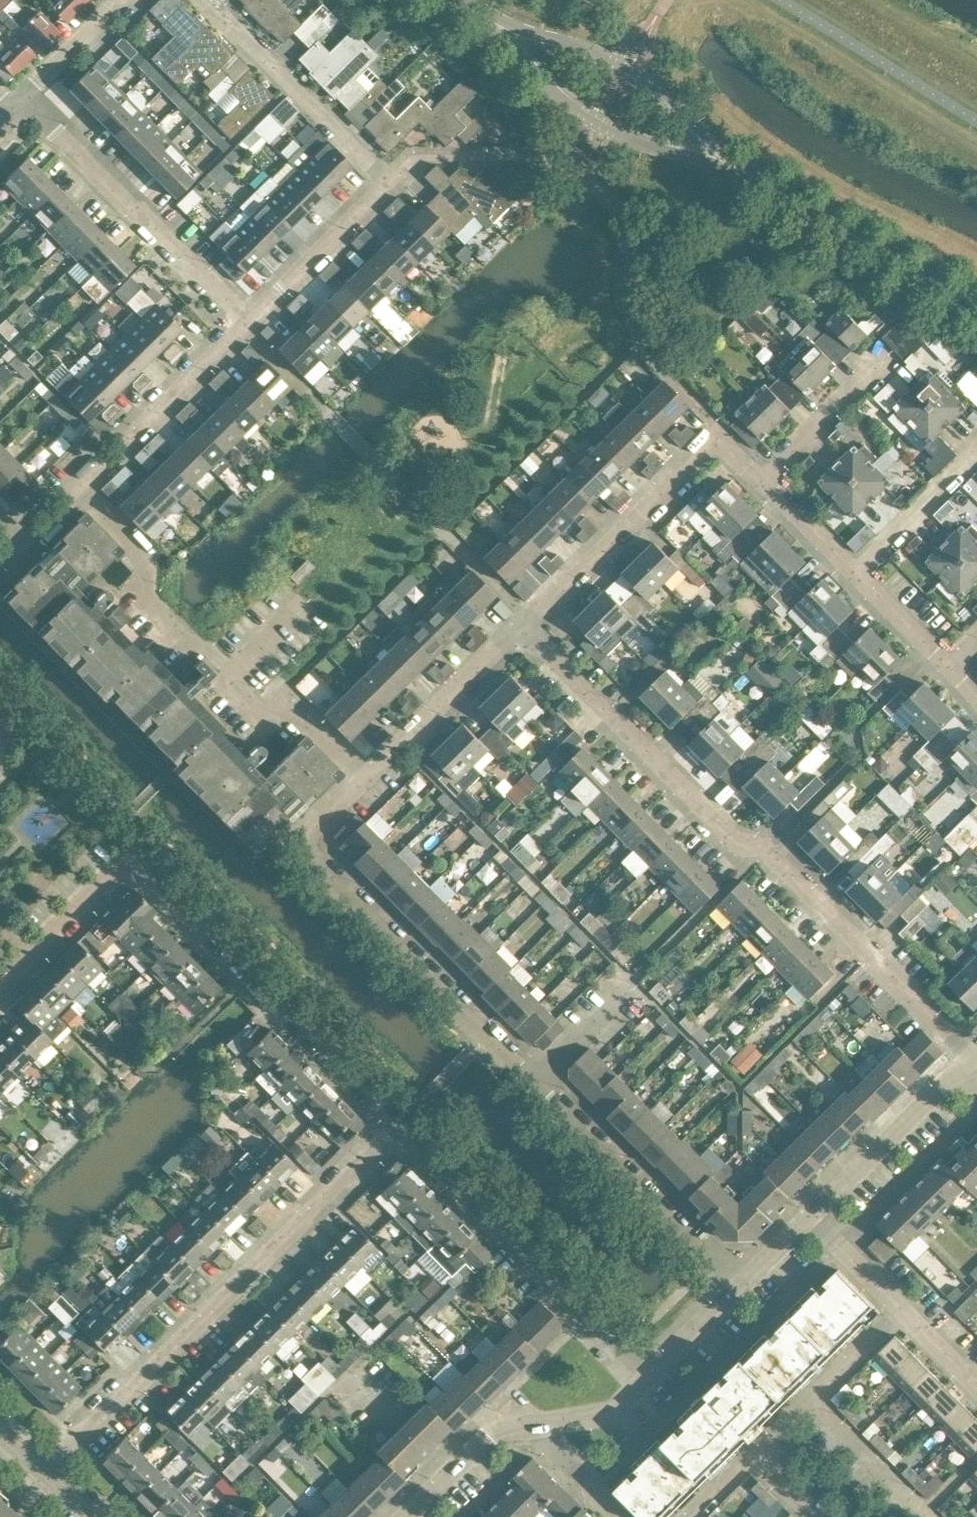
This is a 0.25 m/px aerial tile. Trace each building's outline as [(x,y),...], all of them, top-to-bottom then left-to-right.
[(74,15),(90,0),(56,0),(49,6),(61,19),(66,24),(74,15)] [(255,20),(276,0),(239,0),(244,5),(242,7),(255,20)] [(321,21),(330,12),(322,4),(301,24),(289,13),(302,0),(276,0),(255,20),(269,33),(270,32),(282,44),(293,33),(301,41),(321,21)] [(164,73),(168,69),(168,68),(207,29),(194,16),(193,17),(181,5),(170,16),(156,3),(148,11),(173,36),(150,59),(164,73)] [(4,24),(10,18),(2,9),(0,11),(0,20),(4,24)] [(38,12),(20,29),(43,51),(60,34),(38,12)] [(330,12),(321,21),(329,29),(338,20),(330,12)] [(10,18),(4,24),(12,32),(18,26),(10,18)] [(308,73),(321,87),(365,43),(352,30),(329,52),(317,41),(329,29),(321,21),(301,41),(309,49),(298,60),(310,71),(308,73)] [(168,69),(164,73),(177,85),(194,69),(199,63),(211,75),(206,81),(204,82),(212,90),(227,75),(219,67),(234,53),(221,40),(220,42),(219,40),(214,36),(207,29),(168,68),(168,69)] [(13,76),(35,54),(18,37),(0,55),(0,77),(6,83),(13,76)] [(125,52),(131,46),(122,37),(116,43),(125,52)] [(359,99),(367,107),(387,87),(379,79),(368,89),(357,78),(369,65),(378,56),(365,43),(321,87),(334,100),(336,98),(348,110),(359,99)] [(146,74),(153,68),(144,59),(137,66),(146,74)] [(60,81),(84,106),(110,80),(94,65),(86,73),(77,64),(60,81)] [(153,68),(146,74),(155,84),(162,77),(153,68)] [(227,75),(212,90),(207,95),(216,103),(228,91),(239,103),(216,126),(230,139),(274,96),(260,82),(258,84),(246,72),(236,83),(228,75),(227,75)] [(402,139),(419,123),(431,110),(418,96),(414,100),(396,117),(385,105),(402,88),(404,87),(395,79),(387,87),(367,107),(374,115),(364,126),(375,138),(374,140),(387,153),(402,139)] [(431,110),(419,123),(432,136),(433,134),(445,146),(456,135),(465,144),(485,124),(476,115),(473,118),(465,127),(453,115),(462,107),(475,93),(462,79),(431,110)] [(84,106),(99,121),(125,96),(110,80),(84,106)] [(174,90),(168,96),(177,105),(183,99),(174,90)] [(114,136),(140,111),(144,107),(143,105),(144,101),(143,100),(142,98),(142,97),(140,96),(140,95),(139,94),(137,93),(135,92),(131,93),(129,92),(125,96),(99,121),(114,136)] [(191,93),(188,97),(196,105),(206,96),(203,93),(198,97),(196,97),(191,93)] [(285,98),(269,113),(275,120),(283,127),(299,112),(285,98)] [(183,99),(177,105),(186,114),(192,108),(183,99)] [(114,136),(130,152),(155,127),(140,111),(114,136)] [(275,120),(269,113),(254,129),(266,141),(268,143),(283,127),(275,120)] [(204,120),(198,127),(207,136),(213,129),(204,120)] [(155,127),(130,152),(145,167),(170,142),(155,127)] [(213,129),(207,136),(216,145),(222,139),(213,129)] [(266,141),(254,129),(238,144),(244,150),(251,157),(266,141)] [(318,131),(301,147),(302,147),(336,182),(352,166),(327,140),(318,131)] [(145,167),(160,182),(185,157),(170,142),(145,167)] [(238,144),(223,159),(229,165),(244,150),(238,144)] [(286,162),(295,171),(321,197),(336,182),(302,147),(286,162)] [(201,173),(185,157),(160,182),(175,198),(201,173)] [(1,183),(16,199),(42,174),(26,158),(1,183)] [(208,174),(214,180),(229,165),(223,159),(208,174)] [(426,206),(449,230),(454,236),(474,216),(480,210),(448,178),(449,178),(436,165),(424,177),(439,193),(426,206)] [(492,223),(518,198),(485,165),(472,179),(460,167),(449,178),(448,178),(480,210),(492,223)] [(540,166),(529,166),(528,177),(540,177),(540,166)] [(321,197),(295,171),(280,186),(305,212),(321,197)] [(57,189),(42,174),(16,199),(32,214),(57,189)] [(205,189),(214,180),(208,174),(199,183),(205,189)] [(255,192),(265,202),(290,227),(305,212),(280,186),(270,176),(255,192)] [(414,181),(407,188),(418,199),(425,192),(414,181)] [(32,214),(47,230),(72,205),(57,189),(32,214)] [(176,205),(186,214),(201,199),(192,189),(176,205)] [(255,192),(239,207),(249,217),(275,242),(290,227),(265,202),(255,192)] [(405,205),(398,198),(388,207),(395,215),(398,212),(405,205)] [(88,220),(72,205),(47,230),(63,245),(88,220)] [(449,230),(426,206),(425,205),(408,222),(437,251),(439,249),(435,245),(449,230)] [(388,207),(383,212),(396,224),(403,217),(398,212),(395,215),(388,207)] [(474,216),(482,225),(486,229),(492,223),(480,210),(474,216)] [(249,217),(234,232),(259,258),(275,242),(249,217)] [(63,245),(78,261),(103,236),(88,220),(63,245)] [(224,222),(209,238),(227,256),(218,265),(235,282),(259,258),(234,232),(224,222)] [(437,251),(408,222),(392,238),(416,263),(430,249),(434,254),(437,251)] [(368,241),(365,244),(371,249),(378,242),(366,229),(361,234),(368,241)] [(368,241),(361,234),(351,243),(359,251),(365,244),(368,241)] [(118,252),(103,236),(78,261),(93,276),(118,252)] [(392,238),(376,254),(404,283),(407,281),(403,276),(416,263),(392,238)] [(466,244),(463,247),(466,250),(459,257),(463,261),(473,251),(466,244)] [(134,267),(118,252),(93,276),(108,292),(134,267)] [(376,254),(359,270),(384,295),(397,282),(402,286),(404,283),(376,254)] [(330,279),(333,276),(340,269),(333,261),(323,271),(330,279)] [(80,290),(89,282),(76,268),(68,275),(80,290)] [(370,309),(384,295),(359,270),(343,286),(372,315),(374,313),(370,309)] [(323,271),(318,276),(331,288),(338,281),(333,276),(330,279),(323,271)] [(131,279),(116,293),(128,304),(142,290),(131,279)] [(370,318),(372,315),(343,286),(327,302),(351,327),(365,313),(370,318)] [(304,305),(301,308),(306,313),(313,306),(301,293),(296,298),(304,305)] [(296,298),(286,307),(294,315),(301,308),(304,305),(296,298)] [(13,323),(29,307),(24,301),(7,318),(13,323)] [(311,318),(340,347),(342,345),(338,341),(347,331),(351,327),(327,302),(311,318)] [(140,319),(152,331),(166,345),(179,331),(181,329),(156,304),(140,319)] [(786,340),(752,306),(735,323),(769,357),(786,340)] [(811,323),(845,358),(868,335),(872,331),(882,321),(875,314),(868,321),(862,321),(858,325),(842,308),(830,320),(822,312),(811,323)] [(80,320),(85,325),(94,316),(89,311),(80,320)] [(25,313),(16,322),(22,327),(31,318),(25,313)] [(337,350),(340,347),(311,318),(298,331),(294,334),(319,359),(333,345),(337,350)] [(11,325),(5,319),(0,324),(0,333),(2,335),(11,325)] [(166,345),(152,331),(140,319),(128,331),(125,334),(150,360),(166,345)] [(85,325),(80,320),(71,329),(76,334),(85,325)] [(883,337),(894,350),(914,331),(918,328),(917,327),(913,331),(910,334),(907,331),(899,322),(890,331),(883,337)] [(788,346),(822,380),(845,358),(811,323),(803,331),(788,346)] [(18,332),(11,325),(2,335),(8,341),(18,332)] [(268,325),(262,331),(260,333),(273,346),(280,338),(273,331),(268,325)] [(918,328),(914,331),(894,350),(908,364),(906,366),(920,381),(912,389),(930,408),(954,384),(954,383),(953,384),(940,370),(934,376),(930,371),(914,354),(925,343),(929,347),(933,344),(936,338),(923,331),(918,328)] [(125,334),(109,350),(134,375),(150,360),(125,334)] [(307,380),(310,377),(305,373),(319,359),(294,334),(278,351),(307,380)] [(168,348),(178,357),(184,351),(176,343),(172,343),(168,348)] [(253,365),(261,357),(248,344),(241,352),(253,365)] [(765,368),(777,380),(799,403),(822,380),(788,346),(765,368)] [(171,363),(178,357),(168,348),(164,352),(164,356),(171,363)] [(36,350),(26,359),(33,366),(42,357),(36,350)] [(119,391),(134,375),(109,350),(94,365),(119,391)] [(15,356),(9,363),(18,372),(24,365),(15,356)] [(266,362),(249,379),(274,404),(287,390),(292,395),(295,392),(266,362)] [(0,367),(0,385),(2,387),(14,375),(3,364),(0,367)] [(24,365),(18,372),(27,380),(33,374),(24,365)] [(94,365),(78,380),(103,406),(119,391),(94,365)] [(970,369),(957,384),(976,402),(976,375),(970,369)] [(235,382),(223,370),(218,374),(226,382),(223,385),(228,390),(235,382)] [(69,372),(54,387),(88,421),(103,406),(78,380),(69,372)] [(142,374),(137,378),(146,388),(153,381),(145,374),(142,374)] [(226,382),(218,374),(208,384),(216,391),(223,385),(226,382)] [(146,388),(137,378),(133,382),(133,386),(140,394),(146,388)] [(260,417),(274,404),(249,379),(233,395),(262,424),(264,422),(260,417)] [(765,384),(750,399),(777,425),(799,403),(777,380),(769,388),(765,384)] [(644,391),(641,393),(670,422),(687,406),(662,381),(648,395),(644,391)] [(48,389),(40,382),(34,388),(41,395),(48,389)] [(875,397),(874,398),(888,413),(894,407),(897,410),(888,418),(904,434),(912,426),(912,425),(930,408),(912,389),(898,402),(891,395),(895,390),(889,383),(875,397)] [(954,384),(930,408),(948,426),(961,412),(966,408),(962,404),(968,398),(955,384),(954,384)] [(48,389),(41,395),(50,404),(56,398),(48,389)] [(629,414),(654,439),(670,422),(641,393),(639,396),(643,400),(629,414)] [(259,427),(262,424),(233,395),(217,411),(241,436),(255,422),(259,427)] [(56,398),(50,404),(59,413),(65,407),(56,398)] [(731,425),(754,448),(777,425),(750,399),(736,413),(739,417),(731,425)] [(601,417),(609,425),(638,455),(654,439),(629,414),(617,401),(601,417)] [(197,410),(190,402),(180,412),(187,420),(190,417),(197,410)] [(106,409),(116,418),(122,412),(115,404),(111,404),(106,409)] [(948,426),(930,408),(912,425),(912,426),(929,443),(924,447),(934,457),(925,466),(935,477),(958,455),(955,452),(938,435),(948,426)] [(109,424),(116,418),(106,409),(102,413),(102,417),(109,424)] [(968,416),(976,425),(976,413),(974,410),(968,416)] [(227,449),(241,436),(217,411),(200,427),(229,456),(232,454),(227,449)] [(187,420),(180,412),(175,416),(188,429),(195,422),(190,417),(187,420)] [(72,414),(66,420),(75,429),(81,423),(72,414)] [(81,423),(75,429),(81,436),(87,430),(81,423)] [(597,445),(621,471),(638,455),(609,425),(607,428),(611,432),(597,445)] [(685,443),(694,433),(687,426),(680,433),(677,436),(685,443)] [(227,459),(229,456),(200,427),(184,443),(209,468),(222,454),(227,459)] [(680,448),(685,443),(677,436),(680,433),(675,427),(667,435),(680,448)] [(838,428),(829,437),(834,443),(843,434),(838,428)] [(170,446),(158,434),(153,438),(161,446),(158,449),(163,454),(170,446)] [(161,446),(153,438),(143,448),(151,455),(158,449),(161,446)] [(195,481),(209,468),(184,443),(168,459),(197,488),(199,486),(195,481)] [(577,457),(605,487),(621,471),(597,445),(583,459),(579,455),(577,457)] [(854,482),(878,458),(877,458),(864,445),(859,450),(854,446),(836,464),(854,482)] [(21,467),(5,450),(0,455),(0,487),(21,467)] [(658,469),(663,465),(650,452),(642,460),(647,465),(650,462),(658,469)] [(810,455),(801,464),(807,470),(816,461),(810,455)] [(528,456),(520,465),(530,475),(538,467),(528,456)] [(578,464),(564,478),(589,503),(605,487),(577,457),(574,460),(578,464)] [(879,459),(878,458),(854,482),(872,500),(890,482),(873,465),(879,459)] [(168,459),(152,475),(176,500),(190,486),(194,491),(197,488),(168,459)] [(648,479),(658,469),(650,462),(647,465),(641,472),(648,479)] [(836,500),(854,482),(836,464),(818,482),(836,500)] [(132,474),(125,466),(115,476),(122,483),(125,480),(132,474)] [(21,467),(0,487),(0,495),(12,507),(15,504),(23,513),(44,492),(36,483),(37,482),(36,481),(21,467)] [(135,491),(164,520),(167,517),(163,513),(176,500),(152,475),(135,491)] [(122,483),(115,476),(110,480),(123,493),(130,486),(125,480),(122,483)] [(544,490),(572,519),(589,503),(564,478),(550,491),(546,487),(544,490)] [(257,486),(250,479),(245,484),(252,491),(257,486)] [(706,535),(717,523),(742,499),(738,494),(742,490),(733,481),(729,485),(727,483),(712,498),(703,489),(678,515),(686,524),(691,519),(706,535)] [(854,518),(872,500),(854,482),(836,500),(854,518)] [(546,496),(532,510),(556,535),(572,519),(544,490),(541,492),(546,496)] [(620,507),(630,497),(622,490),(615,497),(612,500),(620,507)] [(135,491),(118,507),(143,532),(144,531),(152,539),(167,525),(163,521),(164,520),(135,491)] [(615,512),(620,507),(612,500),(615,497),(610,491),(603,499),(615,512)] [(902,493),(893,502),(899,508),(907,500),(908,499),(902,493)] [(717,523),(712,528),(724,540),(716,548),(714,550),(727,562),(733,556),(751,538),(743,529),(758,515),(742,499),(717,523)] [(949,500),(934,515),(942,524),(957,509),(949,500)] [(511,522),(540,551),(556,535),(532,510),(518,523),(514,519),(511,522)] [(49,551),(63,565),(83,586),(84,586),(113,558),(116,561),(123,553),(120,550),(121,549),(87,513),(49,551)] [(593,534),(597,529),(585,516),(577,524),(582,529),(585,526),(593,534)] [(513,528),(499,542),(524,567),(540,551),(511,522),(509,524),(513,528)] [(867,524),(847,543),(847,544),(856,554),(876,534),(867,524)] [(961,562),(976,546),(976,530),(972,525),(966,530),(962,526),(943,543),(961,562)] [(583,543),(593,534),(585,526),(582,529),(576,536),(583,543)] [(757,580),(765,572),(790,547),(774,531),(760,546),(751,538),(733,556),(757,580)] [(917,535),(908,544),(914,550),(923,541),(917,535)] [(478,554),(507,583),(524,567),(499,542),(485,555),(481,551),(478,554)] [(655,543),(639,558),(664,583),(679,568),(693,582),(702,573),(678,549),(670,558),(655,543)] [(961,562),(943,543),(925,561),(943,579),(943,580),(961,562)] [(961,562),(976,578),(976,546),(961,562)] [(772,596),(781,604),(799,586),(791,578),(806,563),(790,547),(765,572),(781,587),(772,596)] [(555,572),(564,562),(557,554),(550,561),(547,564),(555,572)] [(550,576),(555,572),(547,564),(550,561),(545,556),(537,563),(550,576)] [(648,599),(664,583),(639,558),(623,574),(638,589),(629,597),(648,616),(656,607),(648,599)] [(95,598),(84,586),(83,586),(63,565),(54,574),(40,559),(2,597),(104,701),(109,697),(175,764),(171,769),(189,787),(194,792),(257,855),(258,854),(261,857),(268,850),(265,847),(295,818),(294,817),(296,816),(297,817),(298,817),(299,817),(301,817),(301,816),(302,816),(302,815),(302,814),(302,813),(302,812),(302,811),(301,810),(303,809),(303,810),(268,774),(274,768),(263,756),(263,755),(264,754),(264,753),(264,752),(264,751),(264,750),(264,749),(263,748),(263,747),(261,746),(260,746),(258,746),(257,746),(256,746),(255,746),(254,747),(253,747),(247,752),(236,741),(231,745),(219,733),(223,729),(190,695),(200,685),(201,686),(214,673),(200,659),(193,666),(194,667),(178,682),(156,661),(165,652),(153,640),(144,648),(146,651),(142,655),(116,628),(120,624),(123,626),(131,618),(119,606),(110,614),(113,616),(108,620),(98,610),(104,607),(104,608),(111,602),(110,601),(111,600),(112,599),(112,598),(112,597),(112,596),(111,594),(110,593),(109,592),(108,591),(107,591),(106,591),(105,591),(104,591),(103,592),(102,593),(101,592),(95,598)] [(306,560),(302,564),(290,577),(297,584),(314,567),(306,560)] [(956,593),(961,598),(976,582),(976,578),(961,562),(943,580),(943,579),(936,585),(950,599),(956,593)] [(468,573),(454,587),(478,612),(495,595),(467,566),(464,569),(468,573)] [(805,628),(813,620),(838,596),(822,580),(807,594),(799,586),(781,604),(775,609),(783,617),(789,612),(805,628)] [(525,601),(532,594),(520,581),(512,589),(525,601)] [(462,628),(478,612),(454,587),(440,600),(436,596),(433,598),(462,628)] [(593,603),(591,606),(615,631),(623,639),(639,624),(648,634),(657,625),(648,616),(629,597),(621,605),(606,590),(604,593),(600,588),(589,599),(593,603)] [(376,606),(386,616),(386,615),(402,600),(393,590),(376,606)] [(462,628),(433,598),(431,596),(415,612),(421,619),(446,644),(462,628)] [(805,628),(803,630),(819,646),(811,653),(819,662),(847,634),(839,626),(854,611),(838,596),(813,620),(805,628)] [(720,614),(731,603),(725,597),(714,608),(720,614)] [(513,613),(500,600),(492,608),(505,620),(513,613)] [(600,646),(615,631),(591,606),(575,622),(589,637),(581,645),(609,673),(617,664),(600,646)] [(421,619),(405,635),(430,660),(446,644),(421,619)] [(719,623),(717,631),(720,638),(728,641),(733,627),(719,623)] [(482,643),(487,638),(475,625),(467,633),(472,638),(475,635),(482,643)] [(397,626),(380,642),(389,651),(414,676),(430,660),(405,635),(397,626)] [(852,677),(861,669),(886,644),(870,628),(855,643),(847,634),(819,662),(827,669),(836,660),(852,677)] [(473,652),(482,643),(475,635),(472,638),(465,645),(473,652)] [(762,651),(771,659),(779,651),(771,643),(762,651)] [(876,684),(868,693),(876,701),(894,683),(887,675),(901,660),(886,644),(861,669),(876,684)] [(751,666),(756,651),(746,648),(741,663),(751,666)] [(397,692),(414,676),(389,651),(375,664),(371,660),(368,662),(397,692)] [(641,696),(657,712),(682,687),(666,671),(675,663),(667,654),(648,673),(656,681),(641,696)] [(370,669),(356,683),(381,708),(397,692),(368,662),(366,665),(370,669)] [(444,680),(454,671),(447,663),(440,670),(437,673),(444,680)] [(440,685),(444,680),(437,673),(440,670),(435,665),(427,672),(440,685)] [(513,677),(497,693),(522,718),(538,702),(513,677)] [(690,678),(682,687),(657,712),(673,728),(687,713),(696,721),(723,694),(715,686),(706,695),(690,678)] [(338,692),(336,694),(365,724),(381,708),(356,683),(342,696),(338,692)] [(901,690),(883,709),(891,717),(900,708),(915,724),(940,699),(924,683),(910,698),(901,690)] [(417,707),(422,702),(410,689),(402,697),(407,702),(410,699),(417,707)] [(497,693),(481,708),(496,723),(488,731),(506,750),(515,742),(514,741),(530,726),(522,718),(497,693)] [(540,693),(539,693),(534,698),(538,702),(542,706),(547,701),(540,693)] [(348,740),(365,724),(336,694),(333,697),(338,701),(323,715),(348,740)] [(408,716),(417,707),(410,699),(407,702),(400,709),(408,716)] [(930,739),(922,748),(913,756),(921,765),(949,738),(941,730),(956,715),(940,699),(915,724),(930,739)] [(693,748),(689,752),(701,764),(705,760),(730,735),(714,719),(723,711),(714,703),(696,721),(704,729),(689,744),(693,748)] [(826,722),(815,732),(822,739),(833,729),(826,722)] [(465,725),(449,740),(473,765),(489,750),(497,758),(501,762),(509,753),(506,750),(488,731),(479,739),(465,725)] [(379,744),(389,735),(382,727),(375,734),(372,737),(379,744)] [(875,738),(872,727),(861,731),(865,741),(875,738)] [(375,749),(379,744),(372,737),(375,734),(370,729),(362,736),(375,749)] [(584,739),(578,733),(575,730),(557,748),(566,757),(584,739)] [(846,731),(840,735),(855,751),(851,736),(846,731)] [(963,772),(976,758),(976,736),(972,731),(957,746),(949,738),(921,765),(930,774),(939,765),(947,756),(963,772)] [(298,745),(274,768),(268,774),(303,810),(333,781),(336,784),(343,776),(340,773),(341,772),(306,737),(305,738),(302,735),(294,742),(298,745)] [(745,751),(730,735),(705,760),(720,776),(742,754),(751,762),(769,744),(761,736),(745,751)] [(447,771),(439,779),(475,815),(483,807),(466,789),(481,773),(473,765),(449,740),(433,756),(447,771)] [(744,786),(760,801),(785,777),(769,761),(778,753),(769,744),(751,762),(759,771),(744,786)] [(573,789),(598,763),(583,748),(558,773),(573,789)] [(554,752),(543,763),(551,771),(562,760),(554,752)] [(976,803),(976,758),(963,772),(954,780),(976,803)] [(573,789),(561,800),(577,816),(588,804),(614,779),(598,763),(573,789)] [(800,792),(785,777),(760,801),(775,817),(790,803),(798,811),(826,784),(817,775),(800,792)] [(521,786),(529,794),(539,784),(531,776),(521,786)] [(629,795),(614,779),(588,804),(604,820),(629,795)] [(853,788),(845,780),(827,797),(835,805),(853,788)] [(910,782),(897,792),(890,781),(879,789),(899,816),(922,799),(910,782)] [(453,801),(444,793),(438,799),(447,808),(453,801)] [(644,810),(629,795),(604,820),(619,835),(644,810)] [(848,824),(824,800),(806,818),(814,826),(799,841),(814,857),(839,832),(848,824)] [(455,817),(462,810),(453,801),(447,808),(455,817)] [(494,821),(499,813),(488,806),(482,817),(494,821)] [(945,838),(961,854),(976,838),(976,806),(945,838)] [(660,826),(644,810),(619,835),(634,851),(660,826)] [(341,846),(357,863),(382,838),(383,839),(393,829),(377,813),(367,823),(366,822),(365,823),(356,814),(335,835),(344,844),(341,846)] [(487,828),(491,831),(509,813),(500,822),(497,818),(487,828)] [(491,831),(502,842),(520,824),(509,813),(491,831)] [(470,831),(479,840),(485,834),(476,825),(470,831)] [(675,841),(660,826),(634,851),(650,866),(675,841)] [(839,832),(815,857),(830,873),(837,866),(845,858),(853,866),(872,848),(880,840),(872,831),(863,839),(855,848),(839,832)] [(926,844),(935,854),(947,843),(937,833),(926,844)] [(493,842),(485,834),(479,840),(487,849),(493,842)] [(854,882),(847,890),(862,905),(887,881),(897,870),(898,870),(882,854),(883,854),(894,842),(886,834),(880,840),(872,848),(853,866),(862,875),(854,882)] [(398,855),(383,839),(382,838),(357,863),(373,879),(398,855)] [(520,841),(510,851),(526,867),(536,857),(520,841)] [(690,857),(675,841),(650,866),(665,882),(690,857)] [(967,867),(976,857),(976,852),(971,846),(958,859),(967,867)] [(398,855),(373,879),(390,896),(415,871),(398,855)] [(502,864),(511,872),(517,866),(508,857),(502,864)] [(526,867),(532,873),(533,873),(542,864),(536,857),(526,867)] [(706,872),(690,857),(665,882),(681,897),(706,872)] [(526,875),(517,866),(511,872),(520,881),(525,876),(526,875)] [(887,881),(862,905),(878,921),(879,921),(893,906),(901,915),(918,897),(910,889),(913,886),(897,870),(887,881)] [(415,871),(390,896),(406,912),(431,888),(415,871)] [(943,892),(955,880),(946,871),(934,883),(943,892)] [(721,888),(706,872),(681,897),(696,913),(721,888)] [(717,906),(732,921),(758,896),(742,881),(717,906)] [(913,886),(910,889),(918,897),(919,896),(926,889),(918,881),(913,886)] [(560,882),(550,891),(557,897),(566,888),(560,882)] [(117,938),(118,937),(117,937),(136,918),(143,911),(145,912),(150,907),(131,888),(83,936),(96,948),(104,940),(112,932),(117,938)] [(431,888),(406,912),(422,929),(447,904),(431,888)] [(572,894),(566,888),(557,897),(563,904),(572,894)] [(543,905),(549,899),(540,890),(539,891),(534,896),(543,905)] [(773,912),(758,896),(732,921),(748,937),(773,912)] [(918,897),(901,915),(910,923),(918,915),(928,905),(919,896),(918,897)] [(552,914),(558,908),(549,899),(543,905),(552,914)] [(447,904),(422,929),(438,945),(440,943),(465,919),(464,918),(462,920),(447,904)] [(117,937),(118,937),(132,952),(159,926),(151,918),(156,913),(150,907),(145,912),(143,911),(136,918),(117,937)] [(581,922),(587,928),(597,919),(590,912),(581,922)] [(788,927),(773,912),(748,937),(763,952),(788,927)] [(926,924),(918,915),(910,923),(899,933),(907,941),(908,942),(926,924)] [(465,919),(440,943),(456,959),(481,935),(465,919)] [(603,925),(597,919),(587,928),(593,935),(603,925)] [(566,929),(575,938),(581,931),(573,923),(566,929)] [(132,952),(147,967),(174,941),(159,926),(132,952)] [(804,943),(788,927),(763,952),(778,968),(804,943)] [(584,946),(590,940),(581,931),(575,938),(584,946)] [(112,932),(104,940),(110,946),(117,938),(112,932)] [(481,935),(456,959),(471,975),(496,951),(481,935)] [(110,946),(104,940),(96,948),(101,954),(110,946)] [(189,957),(174,941),(147,967),(162,983),(189,957)] [(77,942),(60,958),(86,984),(103,968),(77,942)] [(954,957),(965,968),(976,981),(976,950),(969,942),(954,957)] [(621,943),(611,953),(618,959),(627,950),(621,943)] [(819,958),(804,943),(778,968),(794,983),(819,958)] [(627,950),(618,959),(619,961),(624,965),(633,956),(627,950)] [(496,951),(471,975),(486,990),(508,969),(510,971),(513,968),(496,951)] [(162,983),(178,998),(204,972),(189,957),(162,983)] [(60,958),(45,973),(71,999),(86,984),(60,958)] [(835,974),(819,958),(794,983),(809,999),(810,999),(835,974)] [(976,1006),(976,981),(965,968),(949,984),(974,1009),(976,1006)] [(487,991),(483,994),(500,1011),(525,986),(510,971),(508,969),(486,990),(487,991)] [(220,988),(204,972),(178,998),(194,1014),(220,988)] [(45,973),(30,988),(56,1015),(71,999),(45,973)] [(659,982),(650,992),(656,998),(665,989),(659,982)] [(525,986),(500,1011),(516,1028),(541,1003),(525,986)] [(30,988),(13,1004),(23,1014),(27,1018),(28,1018),(40,1030),(41,1029),(52,1041),(53,1042),(64,1031),(70,1025),(61,1016),(59,1018),(56,1015),(30,988)] [(665,989),(656,998),(659,1001),(662,1004),(672,995),(665,989)] [(120,992),(107,1005),(116,1014),(115,1014),(119,1018),(119,1017),(122,1017),(120,995),(122,993),(120,992)] [(122,993),(120,995),(122,1017),(124,1017),(124,1021),(128,1016),(136,1008),(122,993)] [(173,1000),(163,1009),(169,1014),(178,1005),(173,1000)] [(79,1016),(85,1010),(76,1001),(70,1007),(79,1016)] [(557,1021),(558,1020),(557,1019),(541,1003),(516,1028),(533,1044),(536,1042),(544,1050),(565,1029),(557,1021)] [(18,1019),(23,1014),(13,1004),(8,1009),(18,1019)] [(686,1029),(696,1020),(689,1013),(680,1022),(686,1029)] [(115,1014),(100,1029),(119,1048),(122,1044),(121,1023),(120,1023),(119,1018),(115,1014)] [(656,1020),(665,1029),(671,1022),(663,1014),(656,1020)] [(819,1015),(810,1024),(816,1030),(825,1021),(819,1015)] [(128,1016),(124,1021),(126,1041),(130,1045),(144,1032),(128,1016)] [(34,1059),(52,1041),(41,1029),(40,1030),(28,1018),(27,1018),(11,1035),(34,1059)] [(702,1026),(696,1020),(686,1029),(693,1035),(702,1026)] [(674,1038),(680,1031),(671,1022),(665,1029),(674,1038)] [(247,1023),(225,1045),(235,1055),(242,1048),(264,1070),(288,1047),(270,1029),(265,1034),(256,1025),(253,1029),(247,1023)] [(816,1030),(810,1024),(801,1032),(807,1039),(816,1030)] [(924,1030),(912,1041),(933,1062),(944,1051),(924,1030)] [(0,1045),(0,1058),(17,1076),(34,1059),(11,1035),(0,1045)] [(746,1073),(762,1052),(747,1041),(731,1061),(746,1073)] [(912,1041),(909,1044),(903,1050),(899,1047),(882,1063),(907,1088),(933,1062),(912,1041)] [(720,1044),(710,1053),(717,1059),(726,1050),(720,1044)] [(733,1045),(728,1050),(733,1055),(738,1050),(733,1045)] [(688,1052),(697,1061),(703,1055),(694,1046),(688,1052)] [(272,1096),(281,1087),(305,1064),(288,1047),(264,1070),(255,1079),(272,1096)] [(787,1047),(778,1055),(784,1062),(793,1053),(787,1047)] [(569,1077),(592,1100),(617,1075),(591,1048),(570,1068),(569,1077)] [(732,1057),(726,1050),(717,1059),(723,1066),(732,1057)] [(712,1064),(703,1055),(697,1061),(706,1070),(712,1064)] [(784,1062),(778,1055),(769,1064),(775,1070),(784,1062)] [(17,1076),(0,1058),(0,1092),(17,1076)] [(907,1088),(882,1063),(866,1079),(890,1104),(907,1088)] [(281,1087),(297,1104),(321,1081),(305,1064),(281,1087)] [(768,1078),(762,1072),(745,1088),(751,1095),(768,1078)] [(592,1100),(608,1116),(633,1091),(617,1075),(592,1100)] [(736,1088),(727,1079),(721,1085),(730,1094),(736,1088)] [(874,1121),(890,1104),(866,1079),(850,1095),(849,1096),(870,1117),(874,1121)] [(297,1104),(314,1121),(338,1098),(321,1081),(297,1104)] [(104,1084),(99,1089),(107,1098),(115,1090),(110,1085),(104,1084)] [(625,1133),(650,1108),(633,1091),(608,1116),(625,1133)] [(846,1092),(830,1108),(854,1133),(870,1117),(849,1096),(850,1095),(846,1092)] [(364,1124),(338,1098),(314,1121),(332,1139),(337,1134),(346,1142),(364,1124)] [(234,1100),(226,1107),(234,1115),(241,1107),(234,1100)] [(240,1109),(249,1118),(253,1115),(259,1109),(250,1100),(240,1109)] [(666,1124),(664,1123),(673,1115),(661,1102),(652,1110),(650,1108),(625,1133),(641,1149),(666,1124)] [(838,1149),(854,1133),(830,1108),(814,1124),(838,1149)] [(249,1119),(240,1109),(234,1116),(243,1125),(249,1119)] [(259,1109),(253,1115),(261,1124),(267,1117),(259,1109)] [(729,1122),(737,1122),(737,1110),(729,1110),(729,1122)] [(743,1122),(752,1123),(753,1110),(743,1110),(743,1122)] [(267,1117),(261,1124),(269,1132),(276,1126),(267,1117)] [(737,1122),(729,1122),(728,1135),(737,1135),(737,1122)] [(752,1123),(743,1122),(743,1135),(752,1135),(752,1123)] [(641,1149),(657,1166),(684,1139),(683,1139),(682,1140),(666,1124),(641,1149)] [(838,1149),(814,1124),(797,1140),(822,1165),(838,1149)] [(269,1132),(278,1141),(284,1135),(276,1126),(269,1132)] [(976,1195),(976,1134),(947,1163),(943,1159),(943,1160),(976,1195)] [(659,1164),(675,1181),(700,1156),(684,1139),(657,1166),(659,1164)] [(806,1181),(822,1165),(797,1140),(781,1156),(806,1181)] [(296,1159),(304,1151),(295,1142),(287,1150),(296,1159)] [(273,1143),(255,1160),(278,1184),(296,1167),(273,1143)] [(278,1184),(255,1160),(248,1153),(230,1171),(237,1178),(238,1177),(261,1201),(278,1184)] [(675,1181),(691,1197),(716,1173),(716,1172),(700,1156),(675,1181)] [(806,1181),(781,1156),(765,1172),(790,1196),(806,1181)] [(388,1185),(375,1198),(393,1216),(400,1208),(424,1185),(398,1158),(380,1177),(388,1185)] [(30,1171),(18,1159),(8,1169),(20,1181),(30,1171)] [(952,1202),(968,1187),(976,1196),(976,1195),(943,1160),(926,1176),(952,1202)] [(703,1209),(699,1213),(726,1240),(740,1240),(740,1203),(721,1185),(733,1174),(733,1169),(726,1162),(716,1172),(716,1173),(691,1197),(703,1209)] [(777,1209),(790,1196),(765,1172),(764,1173),(768,1176),(740,1204),(740,1203),(740,1240),(754,1240),(781,1213),(777,1209)] [(926,1176),(910,1192),(936,1218),(952,1202),(926,1176)] [(238,1177),(237,1178),(221,1194),(244,1218),(261,1201),(238,1177)] [(400,1208),(393,1216),(409,1233),(417,1226),(441,1202),(424,1185),(400,1208)] [(281,1193),(291,1203),(297,1197),(287,1187),(281,1193)] [(910,1192),(893,1209),(919,1235),(936,1218),(910,1192)] [(199,1208),(203,1212),(204,1211),(227,1235),(244,1218),(221,1194),(206,1209),(202,1205),(199,1208)] [(417,1226),(409,1233),(426,1250),(434,1243),(458,1219),(441,1202),(417,1226)] [(892,1240),(900,1249),(902,1251),(919,1235),(893,1209),(876,1225),(883,1232),(892,1240)] [(203,1212),(186,1228),(210,1252),(227,1235),(204,1211),(203,1212)] [(257,1217),(252,1222),(262,1232),(267,1227),(257,1217)] [(434,1243),(426,1250),(452,1276),(456,1273),(465,1264),(471,1270),(473,1273),(484,1262),(493,1254),(484,1246),(458,1219),(434,1243)] [(257,1237),(262,1232),(252,1222),(247,1227),(257,1237)] [(354,1225),(336,1243),(359,1267),(368,1276),(386,1258),(385,1257),(354,1225)] [(171,1243),(169,1245),(193,1269),(210,1252),(186,1228),(171,1243)] [(868,1247),(876,1256),(892,1240),(883,1232),(868,1247)] [(176,1286),(193,1269),(169,1245),(159,1235),(142,1252),(176,1286)] [(386,1238),(380,1244),(389,1254),(391,1251),(395,1247),(386,1238)] [(900,1249),(892,1240),(876,1256),(885,1264),(900,1249)] [(336,1243),(319,1260),(342,1284),(359,1267),(336,1243)] [(223,1251),(218,1256),(228,1265),(232,1261),(223,1251)] [(176,1286),(142,1252),(125,1269),(158,1303),(176,1286)] [(228,1265),(218,1256),(213,1260),(223,1270),(228,1265)] [(399,1259),(396,1262),(393,1265),(402,1274),(408,1268),(399,1259)] [(319,1260),(302,1277),(325,1301),(342,1284),(319,1260)] [(465,1264),(456,1273),(462,1279),(471,1270),(465,1264)] [(96,1273),(105,1282),(113,1274),(104,1266),(96,1273)] [(118,1296),(141,1319),(158,1303),(125,1269),(115,1279),(112,1275),(105,1282),(108,1285),(118,1296)] [(738,1362),(705,1394),(709,1399),(698,1410),(697,1409),(661,1444),(662,1445),(650,1457),(649,1456),(614,1491),(640,1516),(667,1516),(664,1513),(744,1434),(751,1441),(765,1427),(758,1420),(778,1400),(860,1319),(867,1326),(881,1312),(838,1269),(803,1304),(804,1305),(792,1317),(791,1316),(755,1351),(756,1352),(745,1363),(741,1359),(738,1362)] [(452,1276),(447,1281),(451,1285),(453,1288),(462,1279),(456,1273),(452,1276)] [(428,1298),(441,1286),(430,1274),(417,1286),(428,1298)] [(308,1317),(325,1301),(302,1277),(285,1293),(308,1317)] [(188,1284),(183,1289),(193,1299),(198,1294),(188,1284)] [(53,1301),(60,1295),(50,1285),(43,1291),(53,1301)] [(141,1319),(118,1296),(108,1285),(96,1298),(93,1295),(88,1300),(93,1305),(124,1336),(141,1319)] [(451,1285),(440,1296),(446,1302),(457,1292),(453,1288),(451,1285)] [(957,1287),(947,1297),(953,1303),(963,1293),(957,1287)] [(416,1288),(402,1301),(408,1307),(414,1313),(427,1300),(417,1290),(416,1288)] [(188,1304),(193,1299),(183,1289),(179,1294),(188,1304)] [(285,1293),(267,1310),(291,1334),(308,1317),(285,1293)] [(965,1323),(976,1311),(976,1298),(972,1294),(954,1312),(965,1323)] [(436,1300),(429,1307),(436,1313),(443,1306),(436,1300)] [(48,1307),(57,1316),(63,1310),(54,1301),(48,1307)] [(514,1326),(538,1351),(560,1330),(560,1322),(539,1301),(514,1326)] [(83,1330),(106,1354),(124,1336),(93,1305),(75,1322),(83,1330)] [(429,1307),(418,1317),(425,1324),(436,1313),(429,1307)] [(66,1325),(68,1322),(72,1319),(63,1310),(57,1316),(66,1325)] [(267,1310),(250,1327),(274,1351),(282,1360),(300,1343),(291,1334),(267,1310)] [(380,1322),(386,1328),(395,1319),(389,1313),(380,1322)] [(406,1317),(389,1334),(395,1341),(404,1332),(409,1337),(418,1328),(406,1317)] [(154,1318),(149,1323),(159,1333),(164,1328),(154,1318)] [(368,1328),(360,1336),(369,1345),(386,1328),(380,1322),(371,1331),(368,1328)] [(8,1366),(34,1340),(18,1324),(10,1332),(2,1323),(0,1325),(0,1359),(8,1366)] [(159,1333),(149,1323),(144,1328),(154,1338),(159,1333)] [(522,1368),(538,1351),(514,1326),(497,1342),(522,1368)] [(250,1327),(233,1344),(256,1368),(274,1351),(250,1327)] [(88,1343),(79,1334),(73,1340),(82,1349),(88,1343)] [(386,1349),(395,1341),(389,1334),(380,1343),(386,1349)] [(895,1335),(887,1343),(873,1357),(890,1374),(912,1352),(895,1335)] [(34,1340),(8,1366),(23,1382),(50,1356),(34,1340)] [(481,1359),(505,1384),(522,1368),(497,1342),(481,1359)] [(88,1343),(82,1349),(91,1358),(97,1352),(88,1343)] [(266,1379),(256,1368),(233,1344),(216,1361),(248,1394),(258,1385),(259,1386),(266,1379)] [(346,1356),(352,1362),(361,1353),(355,1347),(346,1356)] [(928,1369),(912,1352),(890,1374),(906,1391),(928,1369)] [(23,1382),(38,1397),(65,1371),(50,1356),(23,1382)] [(343,1371),(352,1362),(346,1356),(336,1365),(343,1371)] [(488,1401),(505,1384),(481,1359),(464,1375),(488,1401)] [(199,1378),(222,1402),(231,1411),(248,1394),(216,1361),(199,1378)] [(463,1376),(460,1373),(449,1361),(433,1377),(444,1388),(468,1414),(483,1399),(486,1403),(488,1401),(464,1375),(463,1376)] [(309,1370),(301,1379),(305,1383),(317,1396),(319,1394),(335,1379),(320,1364),(318,1362),(309,1370)] [(906,1391),(922,1407),(944,1385),(928,1369),(906,1391)] [(65,1371),(38,1397),(54,1414),(77,1391),(81,1387),(65,1371)] [(182,1395),(205,1419),(214,1428),(231,1411),(222,1402),(199,1378),(182,1395)] [(305,1383),(288,1400),(294,1406),(300,1413),(308,1405),(317,1396),(305,1383)] [(960,1401),(944,1385),(922,1407),(938,1423),(960,1401)] [(427,1405),(452,1430),(468,1414),(444,1388),(427,1405)] [(187,1437),(205,1419),(182,1395),(164,1413),(187,1437)] [(838,1408),(847,1417),(854,1410),(845,1400),(838,1408)] [(960,1401),(938,1423),(954,1439),(976,1417),(960,1401)] [(451,1431),(452,1430),(427,1405),(425,1403),(401,1426),(375,1452),(379,1456),(403,1481),(417,1467),(417,1459),(425,1451),(436,1441),(449,1429),(451,1431)] [(322,1412),(316,1406),(307,1415),(313,1421),(322,1412)] [(847,1417),(856,1426),(863,1419),(854,1410),(847,1417)] [(277,1423),(283,1430),(292,1421),(286,1414),(277,1423)] [(313,1421),(307,1415),(298,1424),(304,1430),(313,1421)] [(976,1417),(954,1439),(971,1456),(976,1450),(976,1418),(976,1417)] [(162,1418),(155,1424),(164,1433),(171,1427),(162,1418)] [(874,1422),(863,1433),(870,1440),(877,1433),(881,1429),(874,1422)] [(283,1430),(277,1423),(268,1432),(274,1439),(283,1430)] [(164,1433),(163,1434),(180,1452),(188,1444),(171,1427),(164,1433)] [(870,1440),(879,1449),(886,1442),(877,1433),(870,1440)] [(124,1437),(103,1458),(102,1459),(100,1460),(118,1478),(142,1455),(124,1437)] [(249,1463),(258,1454),(266,1446),(256,1437),(239,1453),(243,1457),(249,1463)] [(275,1447),(281,1453),(290,1445),(283,1438),(275,1447)] [(895,1451),(886,1442),(879,1449),(888,1458),(895,1451)] [(281,1453),(275,1447),(266,1456),(272,1462),(281,1453)] [(189,1458),(198,1467),(204,1461),(195,1452),(189,1458)] [(118,1478),(135,1495),(159,1472),(142,1455),(118,1478)] [(403,1481),(379,1456),(363,1472),(387,1497),(403,1481)] [(240,1472),(249,1463),(243,1457),(234,1466),(240,1472)] [(533,1494),(551,1476),(533,1457),(515,1476),(533,1494)] [(213,1470),(204,1461),(198,1467),(207,1476),(213,1470)] [(902,1473),(911,1482),(918,1474),(909,1465),(902,1473)] [(254,1467),(248,1473),(257,1482),(263,1476),(254,1467)] [(918,1474),(923,1480),(930,1473),(925,1468),(918,1474)] [(176,1489),(159,1472),(135,1495),(152,1512),(176,1489)] [(371,1513),(387,1497),(363,1472),(347,1488),(371,1513)] [(923,1480),(918,1474),(911,1482),(920,1491),(927,1483),(923,1480)] [(505,1496),(526,1516),(535,1516),(546,1507),(533,1494),(515,1476),(509,1482),(514,1487),(505,1496)] [(570,1494),(551,1476),(533,1494),(546,1507),(546,1506),(552,1512),(570,1494)] [(752,1489),(761,1498),(768,1490),(759,1481),(752,1489)] [(238,1495),(232,1489),(229,1486),(223,1492),(232,1501),(238,1495)] [(347,1488),(331,1504),(343,1516),(367,1516),(371,1513),(347,1488)] [(193,1506),(176,1489),(152,1512),(156,1516),(181,1516),(193,1506)] [(768,1490),(761,1498),(769,1507),(777,1499),(768,1490)] [(16,1512),(8,1507),(7,1499),(0,1493),(0,1516),(21,1516),(16,1512)] [(583,1508),(570,1494),(552,1512),(557,1516),(573,1516),(583,1508)] [(505,1496),(488,1512),(493,1516),(526,1516),(505,1496)] [(219,1514),(202,1497),(193,1506),(181,1516),(216,1516),(219,1514)] [(331,1504),(317,1516),(343,1516),(331,1504)] [(583,1508),(573,1516),(592,1516),(583,1508)]
